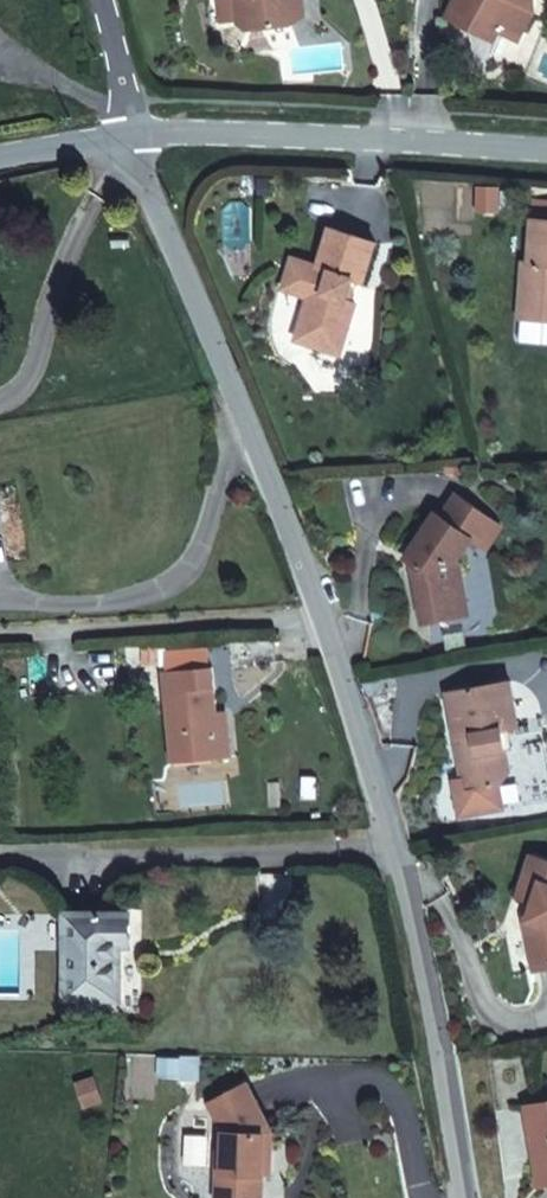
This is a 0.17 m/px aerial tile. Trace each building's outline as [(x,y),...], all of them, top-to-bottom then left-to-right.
[(233,15),(240,20),(247,24),(290,22),(299,10),(298,0),(232,0),(233,15)] [(299,10),(308,10),(308,0),(298,0),(299,10)] [(443,13),(470,27),(476,17),(495,27),(506,33),(518,39),(536,5),(525,0),(526,0),(450,0),(443,13)] [(470,27),(489,37),(495,27),(476,17),(470,27)] [(531,258),(525,257),(521,316),(546,318),(546,216),(534,215),(533,237),(531,258)] [(307,291),(292,333),(319,342),(327,321),(346,328),(357,299),(347,296),(354,276),(363,279),(377,240),(331,224),(324,242),(318,261),(292,252),(282,282),(307,291)] [(327,321),(319,342),(339,349),(346,328),(327,321)] [(472,596),(466,562),(460,557),(479,533),(485,538),(502,517),(467,489),(451,510),(444,505),(410,550),(424,562),(419,568),(427,618),(448,615),(446,600),(472,596)] [(502,517),(485,538),(493,545),(510,523),(502,517)] [(448,615),(474,610),(472,596),(446,600),(448,615)] [(276,642),(232,643),(233,666),(277,665),(276,642)] [(213,667),(164,672),(173,764),(217,759),(214,728),(221,726),(219,715),(213,667)] [(518,678),(453,690),(468,777),(470,788),(461,789),(465,814),(510,806),(506,783),(517,769),(513,748),(509,728),(517,727),(526,725),(518,678)] [(229,714),(219,715),(221,726),(214,728),(217,759),(233,758),(229,714)] [(521,747),(517,727),(509,728),(513,748),(521,747)] [(470,788),(468,777),(459,778),(461,789),(470,788)] [(531,919),(525,920),(537,970),(546,968),(546,859),(533,854),(519,894),(537,900),(531,919)] [(132,914),(66,914),(67,998),(120,999),(121,945),(132,945),(132,914)] [(217,1103),(232,1132),(231,1151),(230,1174),(224,1174),(224,1197),(271,1197),(272,1175),(273,1152),(280,1152),(281,1131),(254,1083),(217,1103)] [(546,1182),(546,1104),(527,1107),(541,1183),(546,1182)] [(279,1175),(280,1152),(273,1152),(272,1175),(279,1175)]
